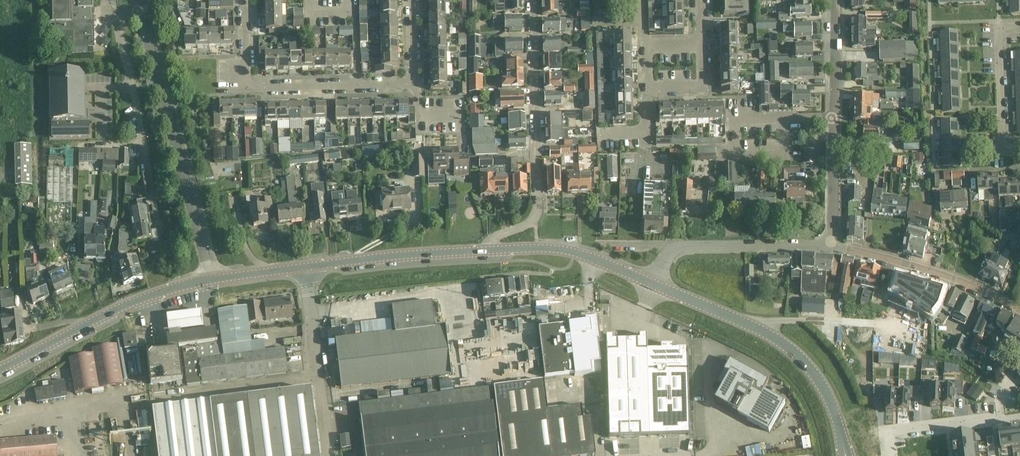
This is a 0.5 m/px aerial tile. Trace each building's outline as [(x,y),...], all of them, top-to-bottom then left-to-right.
[(50,23),(57,23),(57,32),(55,32),(56,47),(73,46),(73,45),(91,44),(90,9),(92,9),(92,4),(92,0),(49,0),(50,23)] [(196,4),(196,10),(205,10),(205,1),(200,2),(200,0),(196,0),(196,4)] [(520,0),(504,0),(504,5),(495,6),(495,12),(521,11),(520,0)] [(724,15),(746,14),(745,0),(724,0),(724,15)] [(810,0),(795,0),(795,9),(790,9),(790,16),(796,16),(796,18),(802,17),(802,16),(810,16),(810,0)] [(853,10),(865,10),(865,3),(869,3),(869,0),(853,0),(853,10)] [(905,11),(916,11),(916,0),(905,0),(905,11)] [(1006,1),(1006,7),(1011,7),(1011,15),(1019,15),(1019,1),(1006,1)] [(558,2),(541,2),(542,15),(558,15),(558,2)] [(589,10),(589,2),(579,2),(579,11),(589,10)] [(445,17),(445,4),(428,5),(429,17),(445,17)] [(265,5),(265,18),(282,17),(282,5),(265,5)] [(381,18),(396,18),(396,5),(380,5),(381,18)] [(683,6),(666,6),(666,18),(683,18),(683,6)] [(505,17),(505,16),(492,17),(493,24),(505,24),(505,32),(522,32),(521,17),(505,17)] [(282,17),(265,18),(266,30),(282,30),(282,17)] [(303,27),(303,17),(294,17),(294,27),(303,27)] [(429,17),(429,29),(445,29),(445,17),(429,17)] [(397,29),(396,18),(381,18),(381,30),(397,29)] [(683,30),(683,18),(666,18),(667,30),(683,30)] [(853,19),(853,37),(876,37),(876,31),(866,31),(866,19),(853,19)] [(559,33),(559,20),(542,21),(543,33),(559,33)] [(811,37),(810,24),(784,25),(784,33),(794,32),(794,38),(811,37)] [(719,26),(720,39),(736,39),(736,26),(719,26)] [(185,48),(197,47),(197,31),(196,27),(191,27),(191,31),(184,31),(184,28),(178,28),(178,41),(184,41),(185,48)] [(203,30),(197,31),(197,47),(209,47),(209,30),(209,27),(203,27),(203,30)] [(397,42),(397,29),(381,30),(381,42),(397,42)] [(429,29),(429,41),(446,41),(445,29),(429,29)] [(221,30),(209,30),(209,47),(222,47),(221,30)] [(233,30),(221,30),(222,47),(234,46),(233,30)] [(937,40),(937,46),(958,45),(958,32),(941,33),(941,40),(937,40)] [(614,34),(614,47),(631,46),(630,33),(614,34)] [(469,36),(469,58),(477,58),(480,58),(480,36),(469,36)] [(876,38),(876,37),(853,37),(852,37),(852,48),(876,47),(876,38)] [(560,45),(559,39),(543,39),(543,52),(560,52),(560,49),(563,49),(563,45),(560,45)] [(720,39),(720,51),(736,51),(736,39),(720,39)] [(522,54),(522,40),(505,40),(505,47),(502,44),(495,45),(495,57),(512,57),(512,54),(522,54)] [(446,53),(446,41),(429,41),(429,54),(446,53)] [(381,55),(397,54),(397,42),(381,42),(381,55)] [(920,43),(880,44),(880,47),(880,61),(905,60),(905,63),(921,62),(920,43)] [(811,57),(811,44),(795,45),(795,51),(792,51),(792,58),(811,57)] [(942,52),(942,59),(959,59),(958,45),(937,46),(937,52),(942,52)] [(326,47),(326,52),(327,69),(339,68),(338,52),(338,46),(326,47)] [(631,59),(631,46),(614,47),(614,59),(631,59)] [(321,52),(314,52),(314,69),(327,69),(326,47),(321,47),(321,50),(321,52)] [(265,70),(278,70),(277,53),(265,54),(265,48),(259,48),(259,65),(265,64),(265,70)] [(350,51),(338,52),(339,68),(351,68),(350,51)] [(737,63),(736,51),(720,51),(720,64),(737,63)] [(302,69),(314,69),(314,52),(301,53),(302,69)] [(1011,65),(1019,65),(1019,52),(1015,53),(1015,60),(1011,60),(1011,65)] [(289,53),(277,53),(278,70),(290,70),(289,53)] [(301,53),(289,53),(290,70),(302,69),(301,53)] [(429,54),(430,66),(446,66),(446,53),(429,54)] [(398,67),(397,54),(381,55),(376,55),(376,61),(382,60),(382,67),(383,67),(390,67),(398,67)] [(560,70),(560,56),(543,57),(544,71),(560,70)] [(478,75),(477,58),(469,58),(469,76),(478,75)] [(506,63),(506,74),(523,74),(522,62),(513,63),(513,59),(505,59),(505,63),(506,63)] [(614,59),(615,71),(631,71),(631,59),(614,59)] [(959,73),(959,59),(942,59),(942,67),(938,67),(938,74),(959,73)] [(720,64),(721,76),(737,75),(737,63),(720,64)] [(779,83),(778,64),(769,64),(769,84),(779,83)] [(593,73),(593,65),(578,66),(578,74),(593,73)] [(812,68),(812,65),(789,66),(789,74),(793,74),(793,78),(812,78),(812,72),(813,71),(813,68),(812,68)] [(1016,79),(1019,79),(1019,65),(1011,65),(1012,72),(1016,72),(1016,79)] [(447,78),(446,66),(430,66),(430,78),(447,78)] [(863,86),(872,86),(872,81),(878,81),(878,72),(877,72),(878,66),(856,66),(856,81),(863,81),(863,86)] [(919,91),(919,66),(907,66),(907,91),(919,91)] [(70,72),(70,70),(62,70),(62,72),(49,72),(50,120),(52,120),(52,124),(52,137),(88,137),(88,123),(87,123),(87,118),(84,118),(83,73),(83,72),(70,72)] [(632,83),(631,71),(615,71),(615,84),(632,83)] [(942,79),(942,87),(959,87),(959,73),(938,74),(938,79),(942,79)] [(523,88),(523,74),(506,74),(507,80),(502,80),(502,88),(523,88)] [(561,89),(560,75),(544,75),(544,89),(561,89)] [(738,94),(737,75),(721,76),(721,88),(722,88),(722,94),(738,94)] [(447,84),(447,78),(430,78),(430,91),(447,90),(447,89),(451,89),(451,84),(447,84)] [(476,86),(476,80),(469,80),(470,93),(482,92),(482,86),(476,86)] [(615,84),(615,96),(632,95),(632,83),(615,84)] [(466,95),(466,85),(458,85),(458,95),(466,95)] [(768,85),(758,85),(759,107),(769,107),(768,85)] [(792,93),(792,87),(781,87),(781,99),(792,99),(792,106),(808,105),(808,102),(810,101),(810,100),(808,98),(808,93),(792,93)] [(960,100),(959,87),(942,87),(943,94),(938,94),(939,100),(960,100)] [(898,91),(886,91),(886,99),(898,99),(904,99),(904,91),(898,91)] [(509,94),(509,92),(502,92),(502,94),(495,95),(495,100),(500,100),(500,107),(509,107),(524,106),(523,94),(509,94)] [(582,109),(594,108),(593,92),(581,93),(582,109)] [(920,92),(906,92),(906,109),(920,109),(920,92)] [(561,107),(561,94),(544,95),(545,107),(561,107)] [(615,96),(615,108),(632,108),(632,95),(615,96)] [(855,96),(855,108),(872,109),(872,102),(879,102),(879,96),(855,96)] [(960,113),(960,100),(939,100),(939,106),(943,106),(943,113),(960,113)] [(231,103),(231,119),(243,119),(243,102),(231,103)] [(256,102),(243,102),(243,119),(257,118),(256,102)] [(408,102),(396,103),(397,119),(409,119),(408,102)] [(220,119),(231,119),(231,103),(219,103),(219,109),(213,109),(214,127),(220,127),(220,119)] [(372,103),(360,104),(360,120),(372,120),(372,103)] [(372,103),(372,120),(385,119),(384,103),(372,103)] [(385,119),(397,119),(396,103),(384,103),(385,119)] [(326,104),(313,105),(314,121),(314,127),(319,127),(319,121),(326,121),(326,104)] [(335,121),(348,120),(347,104),(335,104),(335,121)] [(347,104),(348,120),(360,120),(360,104),(347,104)] [(289,105),(276,106),(277,122),(290,122),(289,105)] [(290,122),(302,121),(301,105),(289,105),(290,122)] [(301,105),(302,121),(314,121),(313,105),(301,105)] [(696,122),(708,121),(708,105),(696,106),(696,122)] [(720,105),(708,105),(708,121),(721,121),(720,105)] [(270,122),(277,122),(276,106),(264,106),(265,126),(270,126),(270,122)] [(479,106),(470,106),(470,115),(479,115),(479,106)] [(659,123),(671,123),(671,106),(658,107),(659,123)] [(671,106),(671,123),(684,122),(683,106),(671,106)] [(696,106),(683,106),(684,122),(696,122),(696,106)] [(633,120),(632,108),(615,108),(616,120),(613,120),(613,127),(625,126),(625,120),(633,120)] [(855,108),(855,121),(865,121),(865,128),(892,128),(892,118),(876,118),(876,120),(872,120),(872,109),(855,108)] [(561,116),(545,116),(545,130),(561,129),(567,129),(567,118),(575,118),(575,112),(563,112),(564,115),(561,116)] [(525,131),(524,115),(508,116),(509,132),(525,131)] [(941,127),(942,139),(959,139),(958,121),(941,122),(937,122),(937,128),(941,127)] [(864,128),(864,141),(879,141),(879,138),(892,138),(892,133),(897,133),(897,129),(897,128),(892,128),(865,128),(864,128)] [(494,129),(473,130),(473,148),(476,155),(497,155),(497,146),(495,146),(494,129)] [(561,129),(545,130),(546,143),(555,143),(555,140),(562,140),(561,129)] [(525,150),(525,137),(508,137),(509,151),(525,150)] [(960,152),(959,139),(942,139),(942,147),(938,147),(938,153),(960,152)] [(263,157),(262,140),(249,140),(249,157),(263,157)] [(920,150),(920,142),(905,142),(905,150),(920,150)] [(301,143),(290,144),(290,152),(302,152),(301,143)] [(30,146),(14,146),(15,186),(31,185),(30,146)] [(361,148),(362,159),(383,157),(381,146),(361,148)] [(560,147),(550,148),(550,158),(561,157),(561,154),(560,147)] [(351,149),(341,150),(342,160),(352,159),(351,149)] [(438,171),(446,171),(445,149),(433,150),(434,164),(428,164),(428,177),(438,177),(438,171)] [(457,149),(445,149),(446,171),(454,170),(454,176),(468,176),(467,156),(458,156),(457,149)] [(79,150),(79,162),(96,162),(96,160),(96,150),(79,150)] [(128,150),(120,150),(120,166),(128,166),(128,150)] [(813,150),(804,150),(804,165),(814,164),(813,150)] [(325,162),(336,161),(334,151),(323,152),(325,162)] [(960,152),(938,153),(939,159),(943,159),(943,167),(960,167),(960,152)] [(318,155),(303,157),(303,164),(319,162),(318,155)] [(65,157),(48,156),(48,168),(47,168),(47,203),(73,203),(73,168),(65,168),(65,157)] [(288,166),(303,164),(303,157),(288,159),(288,166)] [(617,176),(616,157),(608,158),(608,176),(617,176)] [(423,177),(422,158),(414,159),(415,177),(423,177)] [(493,159),(479,159),(479,167),(493,166),(493,159)] [(115,162),(103,161),(103,172),(114,173),(115,162)] [(736,184),(736,173),(736,164),(719,164),(719,184),(736,184)] [(579,166),(579,193),(591,193),(590,171),(584,171),(584,165),(579,166)] [(568,194),(579,193),(579,166),(573,166),(573,171),(567,171),(568,194)] [(789,167),(779,168),(779,181),(788,181),(788,174),(790,174),(789,167)] [(488,170),(480,171),(481,196),(494,195),(494,194),(494,177),(494,176),(494,169),(494,168),(488,169),(488,170)] [(504,169),(494,169),(494,176),(494,177),(494,194),(507,194),(507,177),(505,177),(504,169)] [(553,175),(553,170),(547,170),(548,193),(560,192),(560,175),(553,175)] [(519,177),(519,171),(512,171),(512,177),(513,177),(513,194),(526,193),(526,177),(519,177)] [(964,172),(953,173),(953,181),(965,181),(964,172)] [(985,202),(989,202),(988,173),(983,174),(983,176),(977,176),(978,192),(984,191),(985,202)] [(993,173),(988,173),(989,202),(993,201),(993,191),(999,191),(999,182),(998,176),(993,176),(993,173)] [(149,194),(146,175),(139,177),(143,195),(149,194)] [(939,188),(939,176),(931,176),(932,189),(939,188)] [(286,183),(287,191),(288,202),(289,208),(290,222),(303,220),(301,206),(295,207),(295,201),(297,201),(295,178),(286,179),(286,183)] [(1005,208),(1010,208),(1008,179),(1004,179),(1004,182),(999,182),(999,191),(999,197),(1005,197),(1005,208)] [(1013,179),(1008,179),(1010,208),(1014,207),(1013,197),(1019,197),(1019,182),(1013,182),(1013,179)] [(676,182),(676,190),(681,190),(680,212),(690,213),(691,191),(692,191),(692,183),(684,183),(676,182)] [(314,214),(309,214),(310,222),(315,221),(315,223),(326,221),(322,195),(324,195),(323,189),(323,184),(310,186),(310,187),(314,214)] [(668,185),(643,184),(642,221),(644,222),(644,235),(667,236),(668,185)] [(804,200),(804,186),(779,187),(779,193),(786,193),(786,200),(804,200)] [(410,210),(408,190),(382,191),(383,211),(410,210)] [(734,197),(733,197),(734,210),(757,209),(757,196),(756,196),(756,192),(754,190),(750,190),(748,192),(748,196),(734,197)] [(941,212),(954,212),(953,195),(945,195),(944,191),(937,192),(938,204),(941,204),(941,212)] [(961,194),(953,195),(954,212),(967,211),(966,201),(967,201),(967,191),(961,191),(961,194)] [(357,192),(346,193),(347,204),(346,204),(348,218),(361,217),(360,203),(358,203),(357,192)] [(344,193),(331,194),(332,199),(334,220),(348,218),(346,204),(345,204),(344,193)] [(774,196),(757,196),(757,209),(774,209),(774,196)] [(890,199),(888,215),(897,216),(898,200),(899,197),(890,196),(890,199)] [(249,198),(242,199),(243,210),(250,209),(250,208),(249,198)] [(872,214),(880,214),(882,198),(873,198),(872,214)] [(890,199),(882,198),(880,214),(888,215),(890,199)] [(129,213),(132,228),(149,225),(147,214),(152,214),(151,205),(146,206),(145,199),(137,200),(139,212),(129,213)] [(272,210),(271,199),(257,200),(257,207),(250,208),(250,209),(251,214),(252,214),(254,226),(268,224),(266,211),(272,210)] [(907,201),(898,200),(897,216),(905,217),(907,201)] [(932,208),(910,203),(908,212),(907,223),(929,229),(932,218),(932,208)] [(848,221),(847,240),(863,241),(866,204),(861,204),(849,204),(848,221)] [(456,215),(456,205),(448,205),(449,216),(456,215)] [(278,223),(290,222),(289,208),(277,209),(278,223)] [(617,209),(602,209),(602,215),(600,215),(599,221),(599,230),(601,232),(603,232),(603,233),(614,234),(615,219),(616,219),(617,209)] [(982,214),(975,213),(973,222),(980,223),(982,214)] [(116,219),(109,218),(106,229),(113,231),(116,219)] [(96,236),(96,233),(92,234),(92,225),(85,225),(85,239),(84,239),(84,261),(96,261),(96,245),(94,245),(93,240),(96,240),(96,236)] [(149,225),(132,228),(133,233),(125,235),(125,231),(118,232),(119,249),(118,249),(118,253),(129,251),(127,243),(151,239),(149,225)] [(907,233),(906,239),(924,244),(927,232),(909,226),(907,233)] [(96,245),(96,261),(105,261),(105,238),(104,233),(96,233),(96,236),(96,240),(93,240),(94,245),(96,245)] [(924,244),(906,239),(903,252),(923,258),(927,245),(924,244)] [(802,254),(802,273),(801,295),(824,297),(826,273),(831,274),(834,259),(815,257),(815,258),(803,257),(803,253),(802,254)] [(802,281),(802,273),(802,254),(792,254),(792,273),(792,281),(802,281)] [(120,275),(121,276),(130,273),(126,260),(125,261),(123,255),(113,258),(115,264),(117,263),(120,275)] [(986,264),(980,277),(990,282),(1001,261),(1001,260),(993,256),(993,257),(989,265),(986,264)] [(135,257),(126,260),(130,273),(140,270),(135,257)] [(791,267),(791,257),(769,257),(769,260),(764,260),(764,264),(764,272),(769,272),(769,268),(791,267)] [(855,259),(843,257),(842,266),(843,266),(838,296),(848,297),(855,259)] [(870,264),(859,261),(854,280),(862,282),(861,287),(864,288),(860,303),(872,303),(875,291),(880,269),(869,266),(870,264)] [(1001,261),(990,282),(1002,288),(1005,281),(1009,275),(1005,273),(1009,265),(1001,261)] [(31,271),(31,265),(27,265),(28,282),(27,282),(30,288),(26,290),(33,305),(42,301),(32,280),(31,271)] [(36,265),(31,265),(31,271),(32,280),(42,301),(49,298),(42,282),(39,284),(37,278),(36,265)] [(55,265),(48,265),(48,273),(52,282),(51,283),(56,295),(73,287),(69,280),(71,279),(70,274),(67,275),(64,268),(54,273),(55,265)] [(754,278),(754,265),(746,265),(746,278),(754,278)] [(140,270),(130,273),(121,276),(124,285),(142,279),(140,270)] [(898,297),(920,312),(928,284),(897,275),(892,294),(898,297)] [(527,281),(516,282),(517,296),(529,294),(527,281)] [(506,297),(517,296),(516,282),(505,283),(506,297)] [(505,283),(493,285),(495,299),(506,297),(505,283)] [(947,290),(928,284),(920,312),(933,321),(941,309),(947,290)] [(493,285),(481,287),(483,300),(483,304),(495,303),(495,299),(493,285)] [(10,288),(0,289),(0,301),(1,310),(15,308),(13,290),(10,290),(10,288)] [(786,296),(784,289),(778,292),(780,298),(786,296)] [(944,308),(942,311),(950,317),(954,311),(961,295),(951,291),(944,308)] [(969,301),(962,298),(954,316),(967,321),(974,304),(973,303),(971,301),(969,301)] [(290,299),(247,304),(248,306),(248,307),(250,322),(261,321),(261,319),(266,318),(266,320),(280,319),(279,316),(292,314),(290,299)] [(803,314),(823,315),(824,301),(804,300),(803,314)] [(395,333),(335,340),(341,388),(440,376),(450,375),(445,327),(434,328),(431,302),(392,307),(395,333)] [(987,320),(989,321),(994,308),(983,303),(980,309),(978,312),(982,314),(980,318),(983,320),(984,318),(987,319),(987,320)] [(248,307),(217,311),(221,342),(222,347),(251,343),(249,322),(250,322),(248,307)] [(989,321),(985,329),(994,334),(998,334),(1000,329),(996,328),(1004,313),(994,308),(989,321)] [(1,318),(3,330),(22,328),(20,312),(8,314),(8,317),(1,318)] [(200,313),(165,318),(168,335),(203,330),(200,313)] [(1013,318),(1004,313),(996,328),(1000,329),(1005,332),(1013,318)] [(976,334),(974,338),(970,349),(976,352),(984,331),(985,329),(989,321),(987,320),(987,319),(984,318),(983,320),(980,318),(978,323),(974,334),(976,334)] [(1017,319),(1006,336),(1004,343),(1005,345),(1008,347),(1011,346),(1011,345),(1013,346),(1014,345),(1016,346),(1014,348),(1018,350),(1017,351),(1019,353),(1019,352),(1019,321),(1017,319)] [(574,374),(568,324),(538,328),(544,378),(574,374)] [(24,341),(22,328),(3,330),(5,346),(6,349),(12,348),(11,344),(24,341)] [(182,333),(166,335),(166,339),(167,349),(178,348),(178,347),(217,342),(215,329),(182,333)] [(137,348),(134,333),(122,335),(125,350),(137,348)] [(1002,335),(998,334),(994,334),(992,342),(1000,343),(1002,335)] [(614,337),(605,337),(606,352),(609,438),(689,435),(687,349),(673,350),(673,347),(673,346),(659,346),(659,347),(660,347),(660,350),(647,351),(646,336),(638,336),(638,337),(638,340),(636,340),(613,341),(613,338),(614,338),(614,337)] [(968,340),(958,336),(952,349),(962,353),(968,340)] [(223,357),(221,357),(224,381),(287,373),(284,348),(265,351),(263,341),(251,343),(222,347),(223,357)] [(221,342),(182,348),(187,386),(224,381),(221,357),(223,357),(222,347),(221,342)] [(998,355),(1000,343),(992,342),(990,353),(993,354),(993,356),(995,356),(996,354),(998,355)] [(94,355),(69,359),(69,362),(71,373),(74,393),(122,385),(120,373),(116,346),(93,350),(94,355)] [(147,353),(146,353),(149,373),(150,384),(182,380),(182,373),(178,348),(167,349),(168,350),(147,353)] [(770,382),(731,361),(717,386),(724,389),(716,403),(739,415),(769,432),(785,403),(764,392),(770,382)] [(42,389),(35,390),(36,396),(37,402),(44,401),(67,397),(65,385),(64,381),(52,383),(52,387),(42,389)] [(493,387),(502,455),(591,455),(595,455),(591,418),(583,419),(582,407),(568,409),(547,411),(543,381),(493,387)] [(923,387),(923,394),(931,394),(931,395),(930,408),(942,408),(943,388),(932,388),(932,383),(932,382),(931,382),(923,381),(923,387)] [(943,388),(942,408),(954,409),(955,396),(955,395),(963,395),(963,383),(955,382),(954,382),(954,388),(943,388)] [(983,391),(975,386),(968,396),(976,401),(983,391)] [(879,387),(878,400),(886,400),(886,401),(886,413),(898,414),(899,389),(887,388),(888,387),(887,387),(879,387)] [(359,405),(361,421),(360,421),(365,455),(498,455),(489,388),(364,404),(359,405)] [(899,389),(898,414),(910,414),(910,401),(911,401),(918,401),(919,388),(911,388),(910,388),(910,389),(899,389)] [(318,446),(313,410),(310,390),(242,399),(249,455),(319,455),(318,446)] [(209,403),(216,455),(249,455),(242,399),(209,403)] [(153,410),(159,455),(216,455),(209,403),(209,402),(153,410)] [(1010,428),(1013,448),(1019,447),(1019,426),(1010,428)] [(1010,428),(998,429),(1001,449),(1013,448),(1010,428)] [(974,432),(952,435),(953,446),(976,443),(974,432)] [(352,448),(350,435),(340,436),(342,450),(352,448)] [(0,442),(0,455),(58,455),(56,437),(0,442)] [(801,438),(793,438),(794,450),(802,450),(801,438)] [(953,446),(955,455),(965,455),(980,454),(978,443),(976,443),(953,446)]
